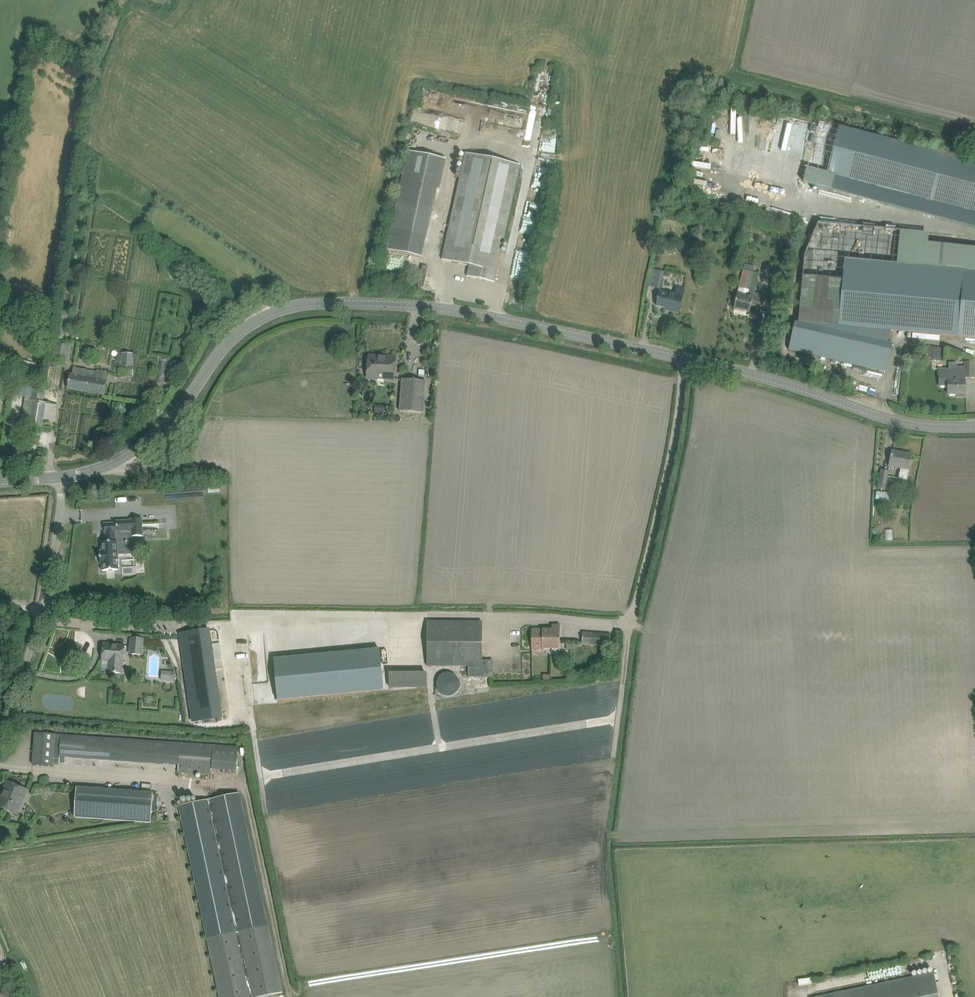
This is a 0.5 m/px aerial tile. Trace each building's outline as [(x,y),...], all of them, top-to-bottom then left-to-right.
[(519,113),(518,119),(527,120),(529,107),(514,104),(512,112),(519,113)] [(911,146),(817,121),(801,184),(974,228),(974,161),(912,144),(911,146)] [(703,140),(730,143),(731,137),(703,134),(703,140)] [(386,250),(422,257),(443,159),(408,151),(386,250)] [(465,153),(442,260),(469,266),(467,277),(494,283),(520,165),(465,153)] [(748,223),(746,229),(758,232),(759,226),(748,223)] [(928,244),(928,234),(818,224),(805,256),(799,323),(795,323),(789,350),(886,372),(893,345),(888,343),(891,331),(974,339),(974,248),(928,244)] [(786,236),(778,233),(775,242),(783,245),(786,236)] [(684,260),(690,261),(692,251),(686,250),(684,260)] [(762,300),(753,298),(753,297),(747,296),(748,290),(750,290),(754,273),(753,273),(755,267),(745,265),(738,294),(737,294),(734,309),(750,312),(751,305),(760,308),(762,300)] [(428,267),(422,266),(418,287),(424,289),(428,267)] [(664,273),(651,270),(648,286),(660,289),(664,273)] [(671,312),(679,313),(684,289),(676,287),(675,295),(659,292),(658,298),(657,300),(658,300),(657,306),(672,310),(671,312)] [(52,363),(67,365),(70,341),(56,339),(52,363)] [(944,361),(945,348),(935,347),(934,360),(944,361)] [(31,353),(30,361),(43,362),(44,354),(31,353)] [(367,379),(394,380),(396,358),(369,356),(367,379)] [(133,376),(134,359),(120,358),(119,375),(133,376)] [(964,369),(939,369),(939,386),(948,386),(948,394),(965,394),(965,378),(974,378),(974,362),(964,362),(964,369)] [(81,376),(70,375),(68,388),(104,395),(108,373),(97,371),(97,372),(82,370),(81,376)] [(402,379),(400,411),(424,413),(426,381),(402,379)] [(16,384),(14,396),(26,397),(27,385),(16,384)] [(32,387),(30,401),(43,403),(45,389),(32,387)] [(58,411),(61,395),(50,393),(47,409),(58,411)] [(21,424),(43,427),(46,403),(25,400),(21,424)] [(900,479),(907,480),(912,455),(892,451),(889,466),(902,469),(900,479)] [(877,489),(885,490),(889,472),(881,471),(877,489)] [(877,492),(876,500),(889,501),(890,493),(877,492)] [(106,542),(101,542),(102,552),(100,552),(100,564),(102,564),(103,571),(119,570),(119,567),(120,567),(119,560),(118,560),(118,541),(116,541),(115,535),(132,535),(132,537),(143,536),(142,518),(131,519),(131,520),(117,521),(117,523),(104,523),(105,533),(106,533),(106,542)] [(147,519),(146,528),(159,528),(160,519),(147,519)] [(482,622),(427,622),(427,632),(427,666),(468,666),(468,677),(493,678),(494,660),(482,660),(482,632),(482,622)] [(219,625),(189,630),(203,726),(233,721),(219,625)] [(552,629),(532,629),(532,650),(542,650),(542,649),(560,649),(560,635),(560,625),(552,625),(552,629)] [(489,638),(507,632),(505,626),(487,632),(489,638)] [(611,635),(583,632),(582,644),(610,647),(611,635)] [(129,655),(143,656),(144,639),(130,638),(129,655)] [(110,661),(109,672),(121,673),(122,662),(123,662),(125,646),(104,644),(102,660),(110,661)] [(384,690),(380,649),(274,660),(278,700),(384,690)] [(424,668),(385,669),(386,683),(424,682),(424,668)] [(162,670),(161,681),(175,682),(176,671),(162,670)] [(236,772),(238,748),(35,733),(33,765),(53,766),(53,763),(59,764),(60,757),(179,765),(178,772),(211,775),(211,770),(236,772)] [(0,800),(0,807),(17,815),(28,791),(8,782),(0,800)] [(75,818),(94,819),(92,848),(173,854),(178,795),(77,787),(75,818)] [(268,926),(240,793),(208,800),(179,806),(207,939),(220,996),(264,996),(283,993),(268,926)] [(818,996),(939,996),(934,972),(818,996)] [(593,976),(576,981),(578,989),(595,984),(593,976)]
